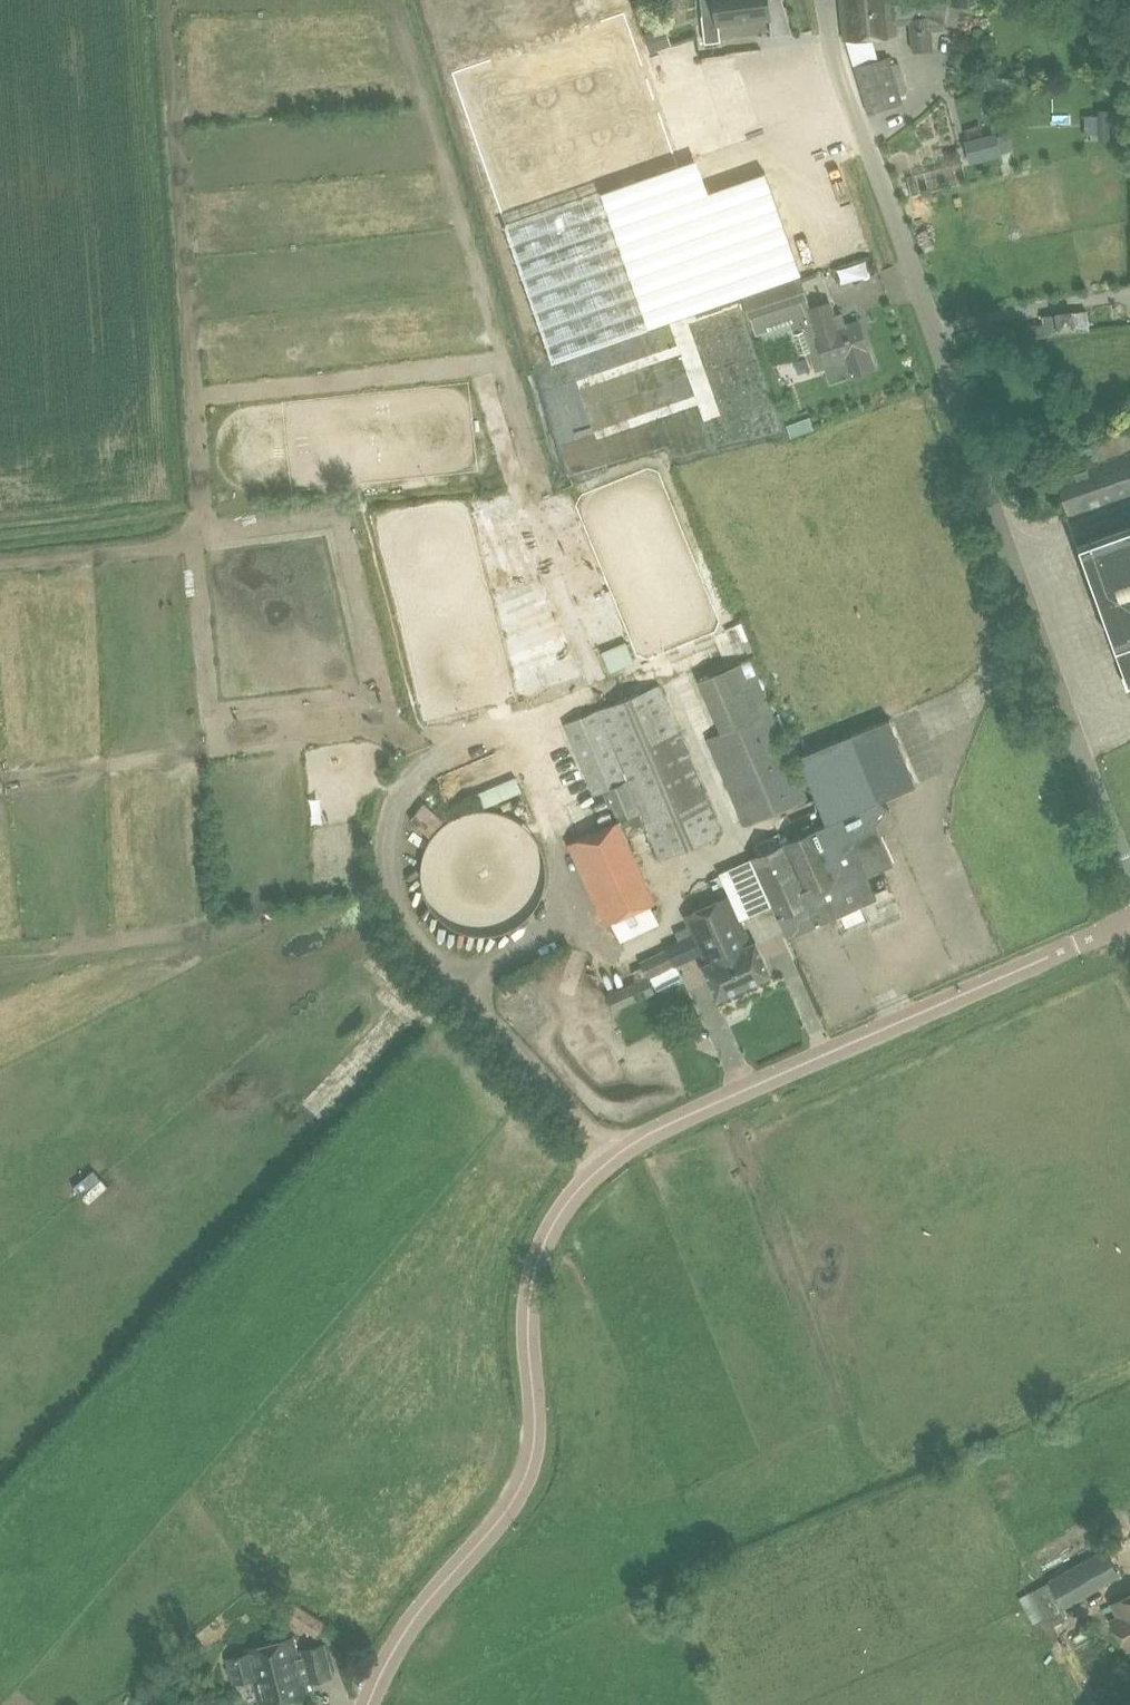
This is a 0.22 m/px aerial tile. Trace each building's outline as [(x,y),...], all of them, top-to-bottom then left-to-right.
[(703,14),(706,42),(722,40),(720,24),(771,18),(769,0),(716,0),(717,13),(703,14)] [(844,40),(898,35),(897,23),(895,2),(894,0),(840,0),(844,40)] [(895,2),(897,23),(909,22),(912,51),(934,49),(932,31),(944,30),(948,4),(948,0),(898,0),(898,2),(895,2)] [(660,29),(642,35),(648,53),(666,47),(660,29)] [(889,55),(853,65),(867,113),(903,102),(901,94),(907,92),(899,62),(892,64),(889,55)] [(609,66),(471,114),(509,223),(505,225),(553,361),(801,274),(765,171),(670,204),(658,171),(647,175),(609,66)] [(995,137),(985,139),(989,155),(999,152),(995,137)] [(800,278),(743,296),(756,334),(771,329),(790,323),(796,339),(800,352),(808,349),(815,370),(816,372),(828,368),(832,380),(851,374),(874,366),(859,319),(845,324),(842,314),(835,316),(829,301),(810,307),(800,278)] [(1082,309),(1044,315),(1047,334),(1085,329),(1082,309)] [(1058,475),(1070,511),(1129,490),(1129,423),(1083,439),(1092,463),(1058,475)] [(1077,543),(1102,612),(1103,611),(1115,646),(1114,647),(1128,685),(1129,684),(1129,524),(1077,543)] [(633,628),(608,639),(617,660),(642,650),(633,628)] [(750,658),(698,679),(720,731),(706,737),(743,824),(808,798),(750,658)] [(604,785),(617,816),(638,807),(643,821),(660,860),(722,834),(658,681),(562,722),(591,791),(604,785)] [(826,823),(751,857),(786,935),(840,910),(858,902),(877,894),(867,871),(893,860),(875,820),(876,819),(887,803),(879,799),(914,783),(885,716),(849,733),(796,756),(826,823)] [(513,777),(477,792),(483,808),(520,793),(513,777)] [(422,872),(422,873),(422,875),(422,876),(422,878),(423,879),(423,881),(423,882),(423,884),(423,885),(424,887),(424,888),(424,889),(425,891),(425,892),(426,894),(426,895),(427,896),(427,898),(428,899),(429,901),(429,902),(430,903),(431,904),(431,906),(432,907),(433,908),(434,909),(435,911),(436,912),(437,913),(438,914),(439,915),(440,916),(441,917),(442,918),(443,919),(444,920),(445,921),(446,922),(447,923),(449,924),(450,925),(451,926),(452,926),(454,927),(455,928),(456,929),(458,929),(459,930),(460,930),(462,931),(463,931),(465,932),(466,932),(467,933),(469,933),(470,934),(472,934),(473,934),(475,934),(476,935),(478,935),(479,935),(481,935),(482,935),(483,935),(485,935),(486,935),(488,935),(489,935),(491,935),(492,935),(494,934),(495,934),(497,934),(498,934),(500,933),(501,933),(502,932),(504,932),(505,931),(507,931),(508,930),(509,930),(511,929),(512,928),(513,928),(515,927),(516,926),(517,925),(519,925),(520,924),(521,923),(522,922),(523,921),(524,920),(526,919),(527,918),(528,917),(529,916),(530,915),(531,914),(532,913),(533,912),(534,910),(534,909),(535,908),(536,907),(537,906),(538,904),(538,903),(539,902),(540,900),(540,899),(541,898),(542,896),(542,895),(543,893),(543,892),(543,891),(544,889),(544,888),(545,886),(545,885),(545,883),(545,882),(546,880),(546,879),(546,878),(546,876),(546,875),(546,873),(546,872),(546,871),(546,869),(546,868),(546,866),(545,865),(545,863),(545,862),(545,860),(544,859),(544,857),(543,856),(543,855),(543,853),(542,852),(542,850),(541,849),(540,848),(540,846),(539,845),(538,844),(538,842),(537,841),(536,840),(535,839),(534,837),(534,836),(533,835),(532,834),(531,833),(530,832),(529,830),(528,829),(527,828),(526,827),(524,826),(523,825),(522,825),(521,824),(520,823),(519,822),(517,821),(516,820),(515,820),(513,819),(512,818),(511,817),(509,817),(508,816),(507,816),(505,815),(504,815),(502,814),(501,814),(500,813),(498,813),(497,813),(495,812),(494,812),(492,812),(491,812),(489,812),(488,812),(486,811),(485,811),(483,811),(482,811),(481,812),(479,812),(478,812),(476,812),(475,812),(473,812),(472,813),(470,813),(469,813),(467,814),(466,814),(464,815),(463,815),(462,816),(460,816),(459,817),(458,817),(456,818),(455,819),(454,819),(452,820),(451,821),(450,822),(449,823),(447,823),(446,824),(445,825),(444,826),(443,827),(442,828),(441,829),(440,830),(439,831),(438,833),(437,834),(436,835),(435,836),(434,837),(433,838),(432,840),(431,841),(431,842),(430,843),(429,845),(429,846),(428,847),(427,849),(427,850),(426,852),(426,853),(425,854),(425,856),(424,857),(424,859),(424,860),(423,862),(423,863),(423,864),(423,866),(423,867),(422,869),(422,870),(422,872)] [(606,924),(613,921),(621,939),(659,921),(650,904),(656,901),(618,820),(568,844),(606,924)] [(729,893),(684,913),(706,962),(702,963),(717,996),(770,972),(755,939),(751,941),(729,893)] [(858,902),(840,910),(847,924),(864,916),(858,902)] [(666,949),(640,961),(646,974),(672,962),(666,949)] [(647,974),(605,992),(612,1010),(655,991),(647,974)] [(1106,1535),(1092,1543),(1097,1552),(1105,1547),(1111,1544),(1106,1535)] [(1097,1552),(1048,1580),(1049,1581),(1063,1608),(1066,1607),(1122,1575),(1106,1548),(1105,1547),(1097,1552)] [(1049,1581),(1030,1591),(1051,1627),(1070,1615),(1066,1607),(1063,1608),(1049,1581)] [(1128,1647),(1129,1646),(1129,1594),(1113,1603),(1120,1615),(1112,1620),(1128,1647)] [(287,1597),(280,1610),(318,1634),(326,1621),(287,1597)] [(252,1676),(260,1704),(281,1704),(307,1697),(302,1678),(309,1676),(311,1681),(333,1674),(323,1644),(300,1650),(302,1655),(295,1657),(289,1636),(244,1649),(245,1652),(225,1658),(232,1682),(252,1676)]
